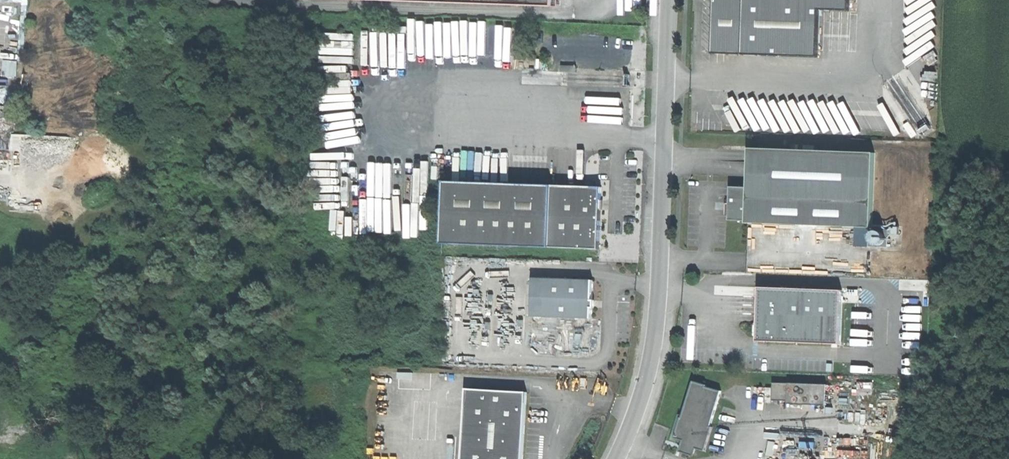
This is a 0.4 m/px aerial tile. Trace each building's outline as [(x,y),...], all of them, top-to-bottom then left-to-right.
[(850,0),(713,0),(712,53),(728,54),(818,57),(819,10),(849,11),(850,0)] [(750,220),(750,222),(875,225),(877,150),(752,147),(751,176),(751,186),(733,186),(733,200),(732,219),(747,220),(750,220)] [(604,186),(446,181),(444,243),(598,249),(601,249),(602,234),(602,215),(604,186)] [(888,229),(870,229),(869,246),(888,247),(888,229)] [(546,316),(548,278),(533,278),(532,316),(546,316)] [(594,280),(548,278),(546,316),(592,318),(593,299),(594,280)] [(828,290),(760,287),(758,323),(758,328),(758,341),(837,344),(841,344),(842,290),(828,290)] [(707,386),(695,382),(684,418),(683,418),(677,437),(682,439),(688,441),(685,451),(694,453),(696,448),(706,451),(713,427),(711,427),(721,396),(722,391),(707,387),(707,386)] [(775,382),(774,400),(790,400),(791,382),(775,382)] [(790,400),(790,403),(828,404),(829,383),(791,382),(790,400)] [(468,388),(464,458),(525,458),(529,392),(468,388)]
